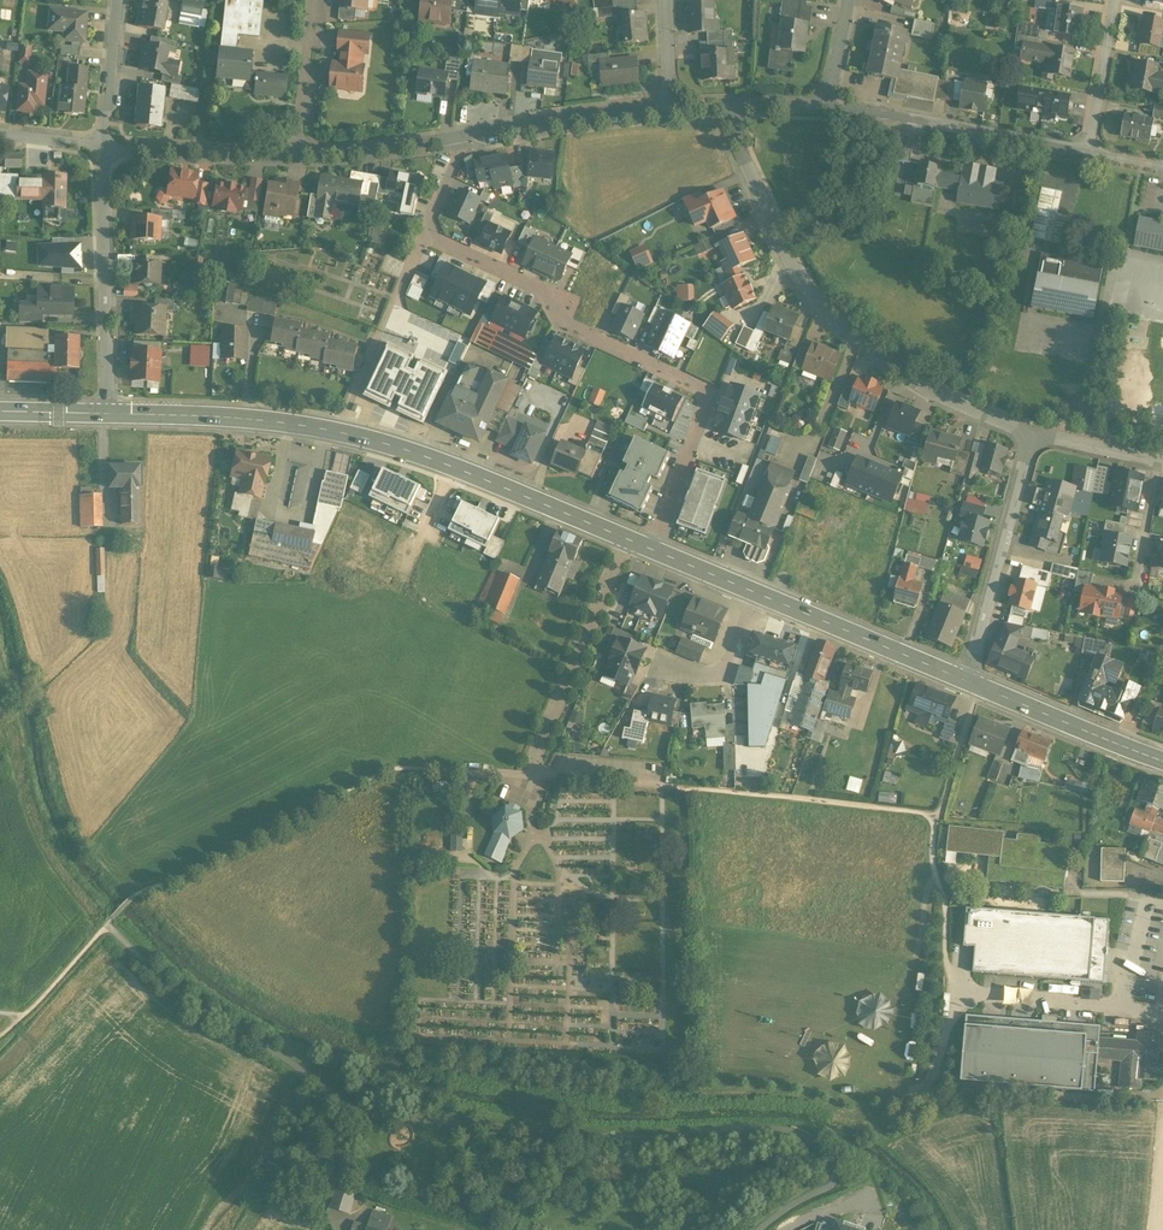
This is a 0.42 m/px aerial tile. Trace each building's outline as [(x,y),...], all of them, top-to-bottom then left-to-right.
[(232,0),(225,0),(219,52),(235,53),(237,36),(258,38),(262,3),(232,0)] [(341,1),(340,9),(357,11),(366,12),(368,0),(339,0),(341,1)] [(421,21),(434,22),(436,25),(444,26),(447,24),(449,24),(451,12),(451,10),(447,10),(449,0),(424,0),(421,21)] [(447,10),(451,10),(451,12),(456,12),(458,0),(449,0),(447,10)] [(456,12),(467,14),(468,9),(469,0),(458,0),(456,12)] [(468,9),(477,10),(479,0),(469,0),(468,9)] [(477,10),(477,15),(498,18),(499,13),(501,0),(479,0),(477,10)] [(499,13),(520,16),(521,11),(522,0),(501,0),(499,13)] [(521,11),(528,12),(530,0),(522,0),(521,11)] [(595,11),(597,10),(614,8),(637,5),(637,0),(593,0),(595,11)] [(790,0),(783,0),(780,23),(784,24),(784,23),(796,24),(797,17),(809,18),(810,10),(803,10),(804,2),(790,0)] [(892,8),(894,3),(911,10),(915,0),(874,0),(892,8)] [(1037,7),(1040,7),(1039,10),(1048,11),(1058,13),(1058,8),(1055,8),(1056,0),(1038,0),(1037,7)] [(166,6),(141,1),(139,11),(142,12),(139,28),(136,27),(136,28),(161,33),(166,6)] [(202,7),(182,3),(180,14),(200,17),(202,7)] [(614,8),(597,10),(598,19),(619,17),(619,16),(623,16),(638,15),(637,5),(614,8)] [(713,23),(713,5),(691,5),(692,34),(707,34),(711,34),(711,33),(711,23),(713,23)] [(1082,11),(1058,8),(1058,13),(1048,11),(1045,33),(1048,34),(1078,38),(1082,11)] [(357,11),(340,9),(338,21),(355,23),(357,11)] [(85,15),(65,13),(50,11),(48,32),(63,33),(63,32),(69,33),(68,43),(83,44),(85,15)] [(0,12),(0,14),(0,21),(9,23),(10,13),(0,12)] [(638,15),(623,16),(626,44),(647,42),(644,14),(638,15)] [(809,18),(797,17),(796,24),(808,26),(809,18)] [(1144,20),(1142,37),(1140,36),(1138,45),(1140,46),(1160,50),(1162,32),(1162,23),(1144,20)] [(935,26),(915,21),(911,37),(932,41),(935,26)] [(796,24),(784,23),(784,24),(780,51),(775,50),(774,53),(776,53),(774,69),(769,69),(790,72),(792,53),(804,55),(808,26),(796,24)] [(1038,30),(1018,27),(1016,36),(1028,38),(1047,41),(1048,34),(1045,33),(1039,32),(1038,30)] [(907,34),(878,28),(876,41),(878,42),(871,76),(896,81),(897,81),(899,71),(902,57),(900,56),(902,47),(904,47),(907,34)] [(732,32),(711,33),(711,34),(707,34),(707,43),(732,42),(732,32)] [(370,37),(341,34),(339,51),(359,53),(368,54),(370,37)] [(1046,49),(1047,41),(1028,38),(1027,46),(1027,47),(1045,50),(1046,49)] [(175,43),(158,40),(157,48),(167,50),(167,51),(174,52),(175,43)] [(732,42),(707,43),(708,53),(726,52),(726,53),(732,53),(734,53),(734,52),(732,52),(732,42)] [(1045,50),(1027,47),(1027,46),(1024,45),(1022,60),(1040,63),(1045,59),(1050,60),(1049,66),(1051,67),(1050,75),(1069,78),(1073,53),(1052,49),(1052,50),(1046,49),(1045,50)] [(157,48),(143,46),(139,69),(157,73),(156,74),(162,75),(175,78),(175,76),(178,65),(165,62),(167,51),(167,50),(157,48)] [(523,47),(512,46),(509,61),(521,63),(523,47)] [(30,48),(21,47),(19,63),(28,64),(30,48)] [(79,49),(61,47),(60,56),(78,58),(79,49)] [(533,49),(523,47),(521,63),(531,64),(531,59),(532,60),(533,52),(533,49)] [(219,52),(216,78),(217,79),(217,77),(246,80),(246,82),(247,82),(248,75),(250,55),(235,53),(219,52)] [(359,53),(342,52),(341,65),(334,65),(331,88),(346,90),(349,88),(358,89),(360,67),(358,67),(359,53)] [(560,63),(543,61),(544,54),(533,52),(532,60),(531,59),(531,64),(528,85),(545,87),(545,89),(556,90),(557,79),(558,79),(560,63)] [(708,53),(702,53),(703,81),(734,80),(732,53),(726,53),(726,52),(708,53)] [(609,55),(588,57),(589,65),(600,63),(610,62),(609,55)] [(610,62),(600,63),(603,86),(639,83),(637,59),(610,62)] [(473,77),(475,63),(468,62),(468,68),(466,69),(467,71),(467,76),(473,77)] [(510,68),(475,63),(473,77),(472,89),(506,93),(510,68)] [(1137,64),(1134,81),(1132,81),(1131,90),(1133,90),(1133,91),(1162,96),(1162,76),(1157,75),(1158,67),(1137,64)] [(88,69),(67,67),(66,87),(60,87),(58,104),(64,105),(63,115),(77,116),(77,115),(84,115),(86,100),(84,99),(85,87),(87,87),(88,69)] [(939,79),(899,71),(897,81),(896,81),(893,95),(934,103),(934,100),(938,82),(939,79)] [(448,99),(451,78),(421,73),(418,95),(448,99)] [(27,88),(20,87),(17,111),(34,113),(36,99),(43,99),(45,76),(29,74),(27,88)] [(181,77),(175,76),(175,78),(162,75),(161,82),(179,86),(181,77)] [(256,76),(248,75),(247,82),(246,82),(245,91),(255,92),(256,76)] [(285,79),(256,75),(256,76),(255,92),(254,95),(283,98),(285,79)] [(945,82),(938,82),(934,100),(944,101),(945,82)] [(954,83),(945,82),(944,101),(953,102),(954,83)] [(978,85),(965,83),(961,107),(969,108),(969,110),(976,111),(984,112),(986,99),(984,99),(985,90),(978,88),(978,85)] [(199,91),(178,86),(175,99),(197,104),(199,91)] [(163,90),(139,88),(135,127),(159,129),(163,90)] [(1070,98),(1021,89),(1018,109),(1031,111),(1032,106),(1043,108),(1042,113),(1043,113),(1067,117),(1070,98)] [(1043,108),(1032,106),(1031,111),(1031,112),(1043,114),(1043,113),(1042,113),(1043,108)] [(1155,107),(1153,117),(1162,119),(1162,109),(1155,107)] [(1153,121),(1125,116),(1121,136),(1138,140),(1138,141),(1148,143),(1148,144),(1149,144),(1153,121)] [(913,148),(889,144),(886,159),(910,164),(913,148)] [(507,155),(491,159),(495,179),(492,180),(494,190),(514,186),(507,155)] [(21,156),(5,156),(5,168),(21,169),(21,156)] [(553,158),(531,156),(530,165),(529,176),(550,178),(553,158)] [(492,180),(495,179),(491,159),(474,162),(479,183),(492,180)] [(530,165),(523,164),(520,188),(527,189),(529,176),(530,165)] [(957,202),(999,210),(1003,185),(992,183),(995,170),(965,165),(963,178),(962,178),(961,178),(938,174),(940,167),(920,164),(916,184),(959,193),(957,202)] [(197,175),(171,171),(168,191),(171,196),(193,199),(196,184),(197,175)] [(424,179),(391,173),(390,180),(388,191),(405,195),(401,215),(414,218),(418,197),(420,198),(424,179)] [(381,178),(356,174),(354,182),(364,184),(360,207),(374,209),(377,194),(381,178)] [(0,175),(0,188),(0,200),(17,200),(17,181),(17,176),(0,175)] [(65,176),(43,176),(43,182),(17,181),(17,200),(29,200),(29,196),(47,196),(46,219),(54,220),(54,221),(57,224),(58,224),(58,226),(60,226),(60,208),(64,208),(65,176)] [(390,180),(381,178),(377,194),(387,196),(388,191),(390,180)] [(339,182),(321,179),(319,197),(318,200),(320,201),(317,220),(332,222),(332,221),(331,220),(333,203),(360,207),(364,184),(354,182),(340,180),(339,182)] [(262,182),(250,180),(249,190),(244,189),(243,192),(249,193),(248,195),(259,197),(262,182)] [(300,184),(286,182),(285,188),(284,196),(297,199),(300,184)] [(208,186),(196,184),(193,199),(192,204),(205,206),(208,186)] [(235,187),(225,186),(216,185),(212,206),(218,207),(217,212),(234,214),(234,210),(257,213),(259,197),(248,195),(249,193),(243,192),(244,189),(235,188),(235,187)] [(285,188),(270,186),(270,185),(269,185),(264,212),(294,217),(297,199),(284,196),(285,188)] [(530,191),(521,190),(520,197),(529,198),(530,191)] [(480,200),(460,191),(449,215),(469,224),(480,200)] [(723,192),(703,200),(699,192),(681,200),(689,216),(691,215),(696,227),(707,222),(710,229),(735,218),(723,192)] [(319,197),(311,195),(308,218),(317,220),(320,201),(318,200),(319,197)] [(172,212),(151,211),(150,219),(159,220),(159,221),(172,221),(172,212)] [(486,213),(478,232),(484,235),(489,225),(490,225),(494,216),(486,213)] [(150,219),(133,219),(132,239),(158,240),(159,221),(159,220),(150,219)] [(1140,220),(1140,219),(1139,219),(1134,246),(1162,251),(1162,224),(1140,220)] [(490,225),(489,225),(484,235),(480,245),(502,254),(511,235),(490,225)] [(815,234),(811,227),(801,233),(805,240),(815,234)] [(539,234),(525,228),(518,244),(531,249),(536,238),(537,238),(539,234)] [(720,233),(702,242),(707,252),(716,248),(715,247),(725,243),(720,233)] [(754,261),(742,235),(725,243),(715,247),(716,248),(719,247),(725,262),(724,262),(723,262),(723,263),(727,273),(736,269),(754,261)] [(537,238),(536,238),(531,249),(524,265),(534,269),(535,272),(544,276),(556,249),(546,245),(545,242),(537,238)] [(36,244),(37,267),(81,271),(81,243),(36,244)] [(571,256),(556,249),(544,276),(547,277),(549,276),(560,281),(567,266),(572,256),(571,256)] [(585,253),(574,249),(571,256),(572,256),(567,266),(577,271),(585,253)] [(649,254),(633,261),(638,271),(653,264),(649,254)] [(167,257),(146,256),(145,263),(159,264),(167,265),(167,257)] [(1082,262),(1066,259),(1064,268),(1041,263),(1038,276),(1032,308),(1093,319),(1099,288),(1098,287),(1102,266),(1090,264),(1091,262),(1082,260),(1082,262)] [(427,296),(447,306),(463,272),(443,262),(427,296)] [(145,263),(134,263),(133,284),(142,285),(145,288),(149,288),(152,285),(153,277),(158,277),(159,264),(145,263)] [(740,278),(736,269),(727,273),(731,282),(723,286),(734,310),(750,303),(755,300),(751,292),(753,292),(749,284),(748,284),(744,276),(740,278)] [(447,306),(467,316),(483,282),(463,272),(447,306)] [(235,285),(228,284),(225,304),(246,307),(248,294),(234,291),(235,285)] [(680,302),(698,301),(697,284),(679,285),(680,302)] [(60,288),(50,288),(50,289),(38,289),(37,305),(37,313),(41,313),(50,313),(49,315),(50,316),(58,316),(59,315),(59,314),(72,314),(72,290),(60,289),(60,288)] [(277,302),(248,297),(246,311),(275,316),(277,302)] [(535,313),(506,299),(495,321),(524,335),(535,313)] [(173,301),(154,300),(154,308),(164,309),(164,312),(173,312),(173,301)] [(37,305),(20,305),(19,323),(41,323),(41,313),(37,313),(37,305)] [(154,308),(137,307),(135,335),(162,336),(164,312),(164,309),(154,308)] [(624,308),(614,329),(631,337),(641,316),(624,308)] [(798,318),(774,308),(765,331),(778,336),(788,340),(789,340),(793,331),(798,318)] [(644,347),(671,359),(686,325),(659,313),(644,347)] [(733,327),(715,313),(703,329),(721,342),(733,327)] [(358,348),(329,343),(330,337),(302,332),(303,326),(273,321),(270,342),(298,347),(297,353),(325,358),(324,364),(353,369),(353,373),(358,348)] [(491,330),(480,324),(471,342),(530,371),(531,371),(539,354),(505,337),(491,330)] [(754,332),(744,327),(736,345),(746,350),(754,332)] [(44,330),(6,329),(5,348),(9,348),(43,349),(44,330)] [(44,330),(43,349),(9,348),(8,363),(55,364),(56,338),(47,338),(48,330),(44,330)] [(244,331),(222,330),(222,341),(220,340),(219,350),(222,350),(222,359),(243,360),(244,331)] [(801,335),(793,331),(789,340),(788,340),(784,351),(785,351),(787,346),(796,349),(801,335)] [(78,337),(56,337),(56,338),(55,364),(55,368),(77,368),(78,356),(77,356),(78,337)] [(558,371),(571,344),(557,338),(545,364),(558,371)] [(391,410),(396,399),(402,401),(397,413),(424,425),(448,372),(422,360),(415,374),(409,371),(415,356),(388,343),(363,397),(391,410)] [(571,344),(558,371),(574,378),(586,352),(571,344)] [(839,355),(814,345),(809,356),(804,370),(805,370),(829,380),(839,355)] [(160,351),(133,350),(132,357),(131,357),(130,366),(159,367),(159,366),(156,366),(157,360),(159,358),(160,351)] [(809,356),(801,353),(795,369),(804,373),(805,370),(804,370),(809,356)] [(8,363),(7,363),(7,380),(55,382),(55,368),(55,364),(8,363)] [(506,382),(468,364),(456,390),(489,406),(495,391),(501,394),(506,382)] [(159,367),(130,366),(130,374),(131,374),(131,381),(158,383),(159,367)] [(876,384),(867,381),(866,383),(859,380),(855,390),(850,403),(851,403),(857,405),(858,407),(864,410),(867,409),(870,410),(873,412),(874,411),(882,389),(875,386),(876,384)] [(760,396),(732,385),(725,403),(723,402),(719,412),(721,413),(715,431),(743,441),(760,396)] [(845,386),(837,406),(848,411),(851,403),(850,403),(855,390),(845,386)] [(595,388),(589,403),(600,408),(606,393),(595,388)] [(489,406),(456,390),(442,421),(480,439),(485,428),(494,409),(489,406)] [(919,413),(897,404),(888,428),(910,437),(919,413)] [(508,416),(494,409),(485,428),(499,434),(507,418),(508,416)] [(627,423),(646,431),(650,422),(631,414),(627,423)] [(808,427),(809,415),(795,414),(794,426),(808,427)] [(527,427),(507,418),(499,434),(497,440),(517,449),(527,427)] [(527,427),(517,449),(522,451),(519,457),(531,463),(544,435),(527,427)] [(835,428),(828,447),(840,452),(847,433),(835,428)] [(960,441),(931,433),(923,461),(936,464),(937,457),(955,462),(960,441)] [(782,441),(772,437),(766,453),(776,457),(782,441)] [(630,467),(625,476),(623,475),(622,475),(612,496),(640,510),(650,488),(647,486),(651,477),(656,479),(666,456),(658,452),(657,454),(644,448),(645,446),(636,442),(626,465),(630,467)] [(586,454),(561,444),(552,465),(578,475),(579,471),(586,454)] [(1006,451),(987,446),(981,469),(990,471),(989,474),(997,476),(998,474),(1000,474),(1002,466),(1004,467),(1006,459),(1004,459),(1006,451)] [(601,457),(587,451),(586,454),(579,471),(592,476),(591,479),(592,479),(601,457)] [(254,456),(252,457),(252,458),(247,457),(246,455),(236,452),(235,459),(233,460),(231,469),(232,472),(231,476),(232,476),(234,475),(243,477),(244,478),(241,491),(239,493),(236,492),(234,493),(234,495),(250,499),(251,496),(258,498),(260,492),(258,489),(259,483),(264,484),(267,471),(269,470),(270,464),(269,462),(269,460),(259,458),(258,457),(254,456)] [(971,455),(962,452),(956,476),(964,478),(971,455)] [(980,457),(971,455),(964,478),(974,480),(980,457)] [(817,460),(809,458),(805,469),(812,472),(817,460)] [(858,458),(847,486),(892,505),(903,477),(858,458)] [(772,463),(757,500),(748,496),(746,497),(742,505),(743,507),(752,511),(749,519),(739,515),(730,536),(749,543),(745,552),(747,556),(751,557),(752,557),(758,559),(765,557),(768,550),(767,548),(766,547),(774,530),(773,529),(790,489),(789,488),(795,473),(772,463)] [(139,487),(138,466),(109,467),(110,487),(122,487),(138,487),(139,487)] [(383,469),(370,498),(374,500),(403,514),(408,516),(416,498),(421,489),(422,488),(383,469)] [(805,469),(800,481),(807,484),(812,472),(805,469)] [(1097,472),(1084,470),(1080,491),(1093,494),(1097,472)] [(370,476),(359,471),(350,489),(361,494),(370,476)] [(697,471),(677,526),(706,537),(726,482),(697,471)] [(1139,479),(1115,474),(1110,503),(1133,508),(1139,479)] [(331,476),(328,487),(324,486),(322,497),(320,497),(312,532),(326,535),(339,508),(341,509),(348,479),(331,476)] [(1076,489),(1053,483),(1047,486),(1039,514),(1067,522),(1076,489)] [(138,487),(122,487),(122,516),(139,516),(138,487)] [(421,489),(416,498),(422,501),(426,491),(421,489)] [(930,499),(909,493),(904,511),(926,517),(930,499)] [(91,494),(81,495),(81,518),(100,517),(100,494),(91,494)] [(250,499),(234,495),(230,511),(238,513),(237,517),(247,519),(248,518),(251,501),(250,499)] [(458,511),(462,502),(463,503),(463,502),(457,499),(453,508),(458,511)] [(403,514),(374,500),(372,506),(400,520),(403,514)] [(463,503),(462,502),(458,511),(448,531),(486,549),(487,550),(493,536),(501,521),(463,503)] [(1067,522),(1039,514),(1030,547),(1045,552),(1045,553),(1060,557),(1064,545),(1055,542),(1061,521),(1067,523),(1067,522)] [(100,517),(81,518),(81,527),(95,526),(101,526),(100,517)] [(988,523),(967,517),(965,525),(963,524),(961,533),(963,534),(961,541),(982,547),(984,539),(985,540),(986,539),(984,538),(986,532),(987,532),(988,531),(986,531),(988,523)] [(312,532),(256,520),(255,520),(248,518),(247,519),(255,521),(250,546),(249,546),(248,548),(249,549),(248,556),(310,570),(326,535),(312,532)] [(1125,526),(1106,522),(1104,533),(1107,533),(1107,535),(1123,538),(1125,526)] [(582,541),(559,531),(537,585),(560,594),(582,541)] [(1123,538),(1107,535),(1106,538),(1104,540),(1103,544),(1105,546),(1102,563),(1126,567),(1131,540),(1123,538)] [(505,542),(493,536),(487,550),(486,549),(484,554),(496,560),(505,542)] [(1156,545),(1154,552),(1153,552),(1152,560),(1153,560),(1151,568),(1162,570),(1162,546),(1156,545)] [(921,559),(907,555),(904,564),(917,568),(918,569),(921,559)] [(969,555),(964,573),(980,578),(985,559),(969,555)] [(917,568),(905,564),(900,579),(913,582),(917,568)] [(230,578),(230,567),(209,566),(209,577),(230,578)] [(1052,574),(1023,566),(1019,581),(1035,585),(1036,586),(1036,587),(1048,590),(1052,574)] [(519,580),(494,569),(478,603),(489,608),(504,614),(519,580)] [(1093,575),(1078,572),(1074,592),(1083,594),(1084,588),(1090,589),(1093,575)] [(673,590),(643,577),(631,606),(637,609),(654,616),(661,619),(673,590)] [(923,586),(913,583),(913,582),(900,579),(894,600),(916,607),(923,586)] [(1019,581),(1017,581),(1016,580),(1016,581),(1014,589),(1013,589),(1012,588),(1011,589),(1010,595),(1009,596),(1010,597),(1012,597),(1010,605),(1009,606),(1010,606),(1028,611),(1029,611),(1029,610),(1036,587),(1036,586),(1035,585),(1019,581)] [(1099,618),(1099,616),(1103,591),(1090,589),(1084,588),(1083,594),(1081,607),(1080,608),(1082,608),(1089,610),(1087,616),(1099,618)] [(1103,591),(1099,616),(1117,620),(1118,620),(1118,619),(1124,620),(1128,601),(1122,600),(1123,595),(1113,593),(1114,591),(1103,589),(1103,591)] [(943,596),(940,603),(926,637),(925,637),(951,648),(951,647),(970,601),(946,591),(945,591),(945,592),(945,594),(943,596)] [(714,607),(695,600),(695,599),(682,628),(714,641),(722,621),(721,621),(724,613),(714,608),(714,607)] [(1136,602),(1128,600),(1128,601),(1124,620),(1124,621),(1132,623),(1136,602)] [(504,614),(489,608),(486,616),(501,623),(504,614)] [(654,616),(637,609),(635,616),(651,623),(654,616)] [(1023,627),(1006,623),(999,639),(1015,645),(1019,636),(1023,627)] [(1033,629),(1023,627),(1019,636),(1031,638),(1033,629)] [(632,635),(614,628),(608,643),(617,646),(620,639),(629,643),(632,635)] [(1049,632),(1033,629),(1031,638),(1047,641),(1049,632)] [(797,647),(754,633),(746,656),(756,659),(780,667),(781,665),(790,667),(789,670),(790,670),(797,647)] [(1112,643),(1084,638),(1081,654),(1098,657),(1098,656),(1109,661),(1112,643)] [(617,646),(605,675),(627,685),(628,686),(629,683),(634,673),(635,673),(635,672),(634,672),(640,657),(641,657),(645,650),(629,643),(620,639),(617,646)] [(704,648),(683,639),(677,653),(698,662),(704,648)] [(1015,645),(999,639),(997,643),(1014,650),(1015,645)] [(818,642),(805,676),(806,677),(821,683),(821,682),(825,670),(827,671),(835,649),(818,642)] [(997,643),(989,663),(1025,679),(1034,658),(1014,650),(997,643)] [(1121,695),(1103,687),(1106,681),(1116,685),(1123,667),(1109,661),(1098,656),(1098,657),(1090,677),(1080,701),(1079,701),(1079,702),(1080,702),(1080,706),(1094,712),(1093,713),(1103,717),(1104,716),(1119,722),(1122,719),(1123,719),(1123,718),(1130,700),(1134,701),(1139,689),(1126,683),(1121,695)] [(753,670),(740,666),(734,684),(740,685),(741,725),(741,745),(741,748),(765,748),(773,723),(779,703),(778,702),(786,676),(787,677),(790,670),(789,670),(790,667),(781,665),(780,667),(756,659),(753,670)] [(873,673),(847,665),(841,684),(852,688),(867,692),(873,673)] [(786,676),(778,702),(779,703),(786,705),(795,679),(787,677),(786,676)] [(806,677),(790,723),(812,732),(828,685),(821,682),(821,683),(806,677)] [(629,683),(628,686),(627,685),(622,698),(630,702),(639,687),(629,683)] [(852,688),(841,684),(838,695),(849,698),(852,688)] [(955,699),(918,685),(910,705),(909,705),(907,710),(921,716),(918,724),(926,727),(928,721),(933,723),(935,719),(945,723),(946,719),(947,720),(948,719),(955,699)] [(838,695),(829,692),(823,710),(827,711),(825,719),(847,726),(855,700),(849,698),(838,695)] [(675,701),(652,696),(647,720),(656,722),(656,720),(669,723),(669,725),(670,725),(673,712),(675,701)] [(1160,710),(1162,705),(1149,701),(1142,724),(1154,728),(1153,729),(1155,729),(1155,730),(1162,733),(1162,710),(1160,710)] [(707,706),(706,703),(690,704),(692,729),(705,728),(706,738),(707,738),(707,745),(724,744),(726,744),(726,737),(727,736),(726,726),(724,704),(707,706)] [(681,713),(673,712),(670,725),(669,725),(669,727),(677,729),(681,713)] [(957,722),(948,719),(947,720),(946,719),(945,723),(939,738),(949,742),(957,722)] [(1009,730),(980,719),(970,743),(999,755),(1009,730)] [(734,726),(726,726),(727,736),(726,737),(726,744),(734,743),(734,726)] [(1050,743),(1022,732),(1011,761),(1023,765),(1026,766),(1027,764),(1031,754),(1044,759),(1050,743)] [(896,753),(908,751),(906,740),(890,743),(893,757),(897,756),(896,753)] [(734,743),(726,744),(724,744),(725,788),(735,789),(734,746),(734,743)] [(994,760),(987,778),(996,782),(1003,763),(994,760)] [(1027,764),(1026,766),(1023,765),(1019,778),(1039,782),(1042,767),(1027,764)] [(885,780),(898,783),(901,773),(888,769),(885,780)] [(860,792),(864,779),(853,776),(849,789),(860,792)] [(1162,834),(1162,818),(1157,817),(1160,807),(1162,808),(1162,781),(1146,777),(1140,800),(1158,804),(1156,812),(1137,807),(1131,832),(1145,836),(1146,829),(1162,834)] [(1069,778),(1067,787),(1089,792),(1091,783),(1069,778)] [(881,801),(898,802),(899,792),(881,791),(881,801)] [(519,814),(506,808),(494,816),(496,831),(509,836),(510,836),(511,837),(521,828),(519,814)] [(1001,841),(1002,832),(949,826),(946,852),(989,857),(999,858),(1001,841)] [(509,836),(496,831),(486,856),(501,862),(505,852),(511,837),(510,836),(509,836)] [(461,834),(452,834),(452,851),(461,851),(461,834)] [(1040,837),(1015,835),(1014,843),(1001,841),(999,858),(989,857),(986,881),(1062,890),(1067,847),(1039,844),(1040,837)] [(1146,859),(1162,863),(1162,842),(1151,839),(1146,859)] [(1125,850),(1101,849),(1101,882),(1124,882),(1125,850)] [(1109,919),(966,907),(963,946),(974,947),(972,972),(1074,980),(1101,982),(1104,947),(1107,948),(1109,919)] [(1100,1026),(966,1015),(960,1081),(1095,1092),(1098,1057),(1099,1038),(1100,1026)] [(1159,1033),(1137,1032),(1137,1041),(1099,1038),(1098,1057),(1126,1059),(1125,1065),(1120,1065),(1119,1088),(1127,1088),(1129,1090),(1132,1089),(1141,1090),(1141,1080),(1155,1081),(1156,1073),(1160,1036),(1159,1036),(1159,1033)] [(465,1148),(448,1141),(444,1153),(461,1159),(465,1148)] [(337,1189),(331,1207),(348,1212),(354,1195),(337,1189)] [(373,1211),(367,1229),(387,1229),(391,1216),(373,1211)] [(857,1226),(845,1222),(843,1226),(837,1224),(835,1228),(835,1229),(856,1229),(857,1226)]
